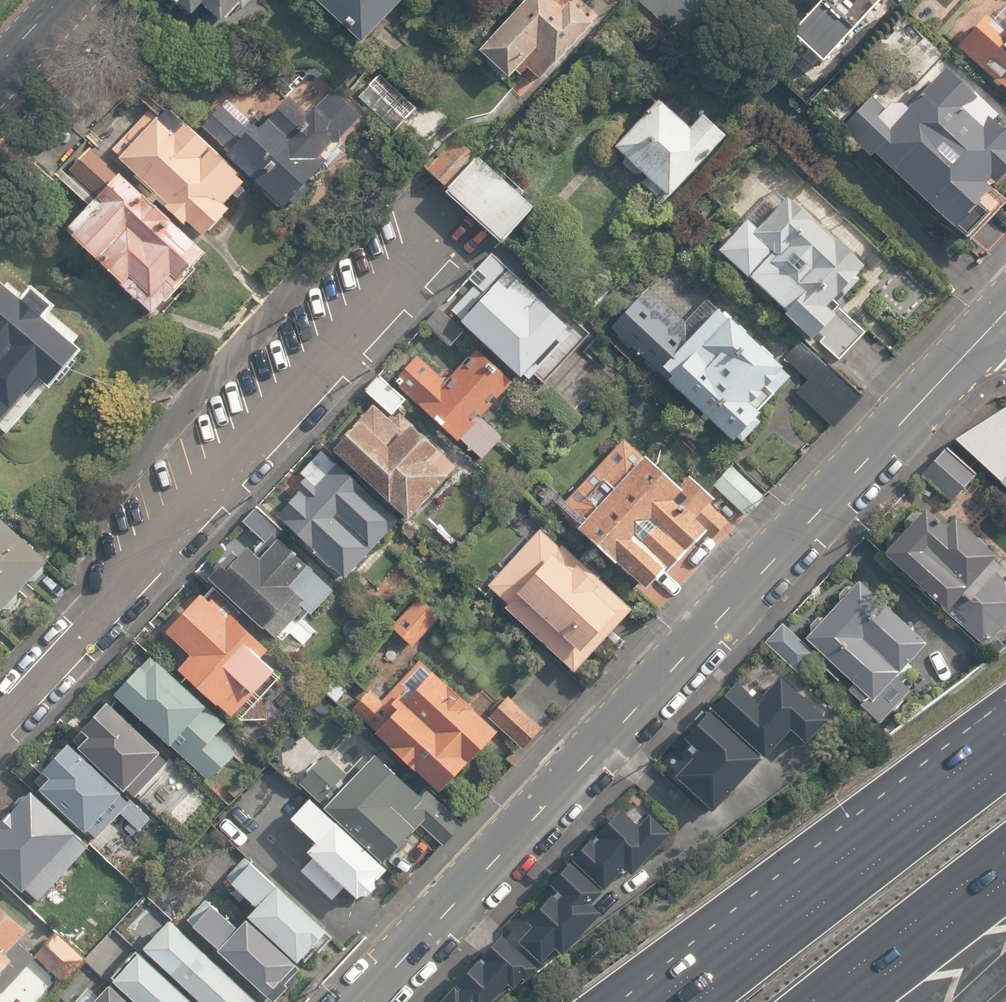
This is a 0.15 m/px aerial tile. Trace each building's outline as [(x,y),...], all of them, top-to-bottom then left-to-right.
[(199,21),(209,11),(229,30),(258,0),(177,0),(199,21)] [(362,53),(409,9),(400,0),(312,0),(362,53)] [(477,51),(508,81),(523,65),(534,77),(600,10),(590,0),(509,0),(505,4),(514,12),(477,51)] [(823,60),(879,0),(821,0),(791,32),(823,60)] [(922,16),(1005,86),(1005,0),(935,0),(922,16)] [(839,120),(956,230),(1005,177),(1005,110),(946,54),(897,106),(873,83),(839,120)] [(447,118),(384,73),(358,108),(421,154),(447,118)] [(338,153),(368,122),(333,89),(323,98),(306,82),(263,127),(233,98),(202,130),(292,216),(345,160),(338,153)] [(691,128),(656,95),(611,141),(667,195),(725,136),(704,115),(691,128)] [(178,138),(150,112),(112,154),(210,245),(238,215),(234,212),(256,188),(189,126),(178,138)] [(218,262),(94,150),(63,185),(90,210),(69,234),(165,320),(218,262)] [(482,156),(449,194),(511,246),(544,208),(482,156)] [(866,266),(787,196),(759,228),(748,218),(719,251),(842,360),(870,329),(836,299),(866,266)] [(479,286),(454,311),(527,380),(530,377),(534,381),(576,336),(571,332),(575,329),(494,255),(471,279),(479,286)] [(607,337),(633,361),(638,355),(664,379),(668,375),(741,441),(806,370),(728,299),(724,304),(705,288),(697,297),(668,270),(607,337)] [(0,286),(0,438),(12,448),(87,359),(0,286)] [(467,331),(442,308),(427,325),(452,348),(467,331)] [(578,354),(602,373),(619,352),(594,333),(578,354)] [(517,382),(480,350),(449,384),(420,358),(397,385),(463,443),(464,441),(487,460),(507,439),(485,419),(517,382)] [(602,373),(578,354),(548,392),(579,417),(596,396),(589,390),(602,373)] [(828,359),(793,396),(830,431),(865,394),(828,359)] [(409,401),(381,375),(367,391),(395,417),(409,401)] [(395,422),(376,405),(356,428),(359,431),(358,433),(357,431),(352,431),(344,439),(344,445),(338,451),(416,521),(464,467),(402,414),(395,422)] [(960,440),(1005,480),(1005,412),(960,440)] [(724,517),(624,438),(561,503),(648,589),(724,517)] [(977,474),(945,446),(921,472),(953,500),(977,474)] [(369,490),(324,450),(302,474),(307,479),(298,490),(301,493),(279,517),(348,579),(400,522),(367,493),(369,490)] [(738,466),(717,488),(750,519),(770,497),(738,466)] [(247,520),(265,537),(257,546),(251,541),(218,576),(297,650),(318,628),(305,616),(312,608),(318,613),(341,588),(317,566),(320,561),(261,505),(247,520)] [(927,510),(887,547),(989,649),(1005,633),(1005,562),(1000,554),(927,510)] [(0,516),(0,615),(8,622),(58,569),(0,516)] [(632,609),(536,526),(483,585),(574,670),(632,609)] [(417,650),(456,607),(424,577),(435,565),(412,543),(400,555),(388,543),(348,586),(417,650)] [(924,639),(850,572),(798,629),(872,696),(924,639)] [(294,657),(215,583),(174,627),(199,651),(186,665),(240,715),(264,689),(267,690),(270,690),(274,689),(277,688),(280,686),(282,684),(284,681),(285,678),(286,674),(286,671),(286,668),(285,666),(294,657)] [(812,648),(781,620),(764,639),(794,667),(812,648)] [(216,778),(251,741),(215,708),(221,702),(161,646),(121,689),(216,778)] [(514,694),(499,710),(456,670),(451,675),(427,653),(406,675),(393,664),(356,703),(453,794),(489,755),(506,771),(548,726),(514,694)] [(744,683),(721,709),(772,756),(797,729),(815,746),(836,723),(786,678),(765,701),(744,683)] [(203,769),(124,695),(96,725),(103,731),(92,742),(141,788),(158,770),(181,792),(203,769)] [(766,760),(715,712),(690,739),(703,751),(680,776),(718,811),(766,760)] [(140,789),(85,737),(56,768),(62,774),(51,786),(104,836),(125,814),(132,820),(126,827),(138,838),(159,816),(135,794),(140,789)] [(380,879),(379,875),(394,858),(413,875),(456,829),(379,757),(327,812),(309,796),(289,817),(318,845),(307,857),(354,901),(358,897),(362,898),(366,898),(369,898),(372,896),(375,894),(377,892),(379,889),(380,886),(380,882),(380,879)] [(0,828),(0,855),(35,887),(76,843),(77,844),(79,844),(81,844),(83,843),(84,842),(84,840),(84,838),(84,836),(83,835),(90,828),(42,783),(0,828)] [(645,829),(625,810),(578,859),(612,890),(631,870),(638,876),(676,836),(656,817),(645,829)] [(254,918),(304,965),(307,961),(309,963),(320,951),(323,954),(336,939),(331,935),(333,932),(284,886),(282,888),(248,857),(229,878),(263,909),(254,918)] [(611,894),(576,863),(556,884),(565,892),(535,923),(540,927),(528,940),(551,961),(560,952),(569,960),(611,914),(601,904),(611,894)] [(27,959),(16,948),(38,924),(5,894),(0,899),(0,989),(27,959)] [(189,921),(273,998),(303,967),(253,920),(244,930),(217,906),(216,908),(208,900),(189,921)] [(176,922),(150,950),(206,1001),(262,1001),(176,922)] [(93,957),(61,927),(36,954),(67,984),(93,957)] [(507,936),(444,1001),(502,1001),(517,986),(522,991),(543,969),(507,936)] [(119,983),(140,1001),(197,1001),(145,954),(119,983)] [(116,987),(105,999),(91,988),(78,1001),(133,1001),(116,987)]
